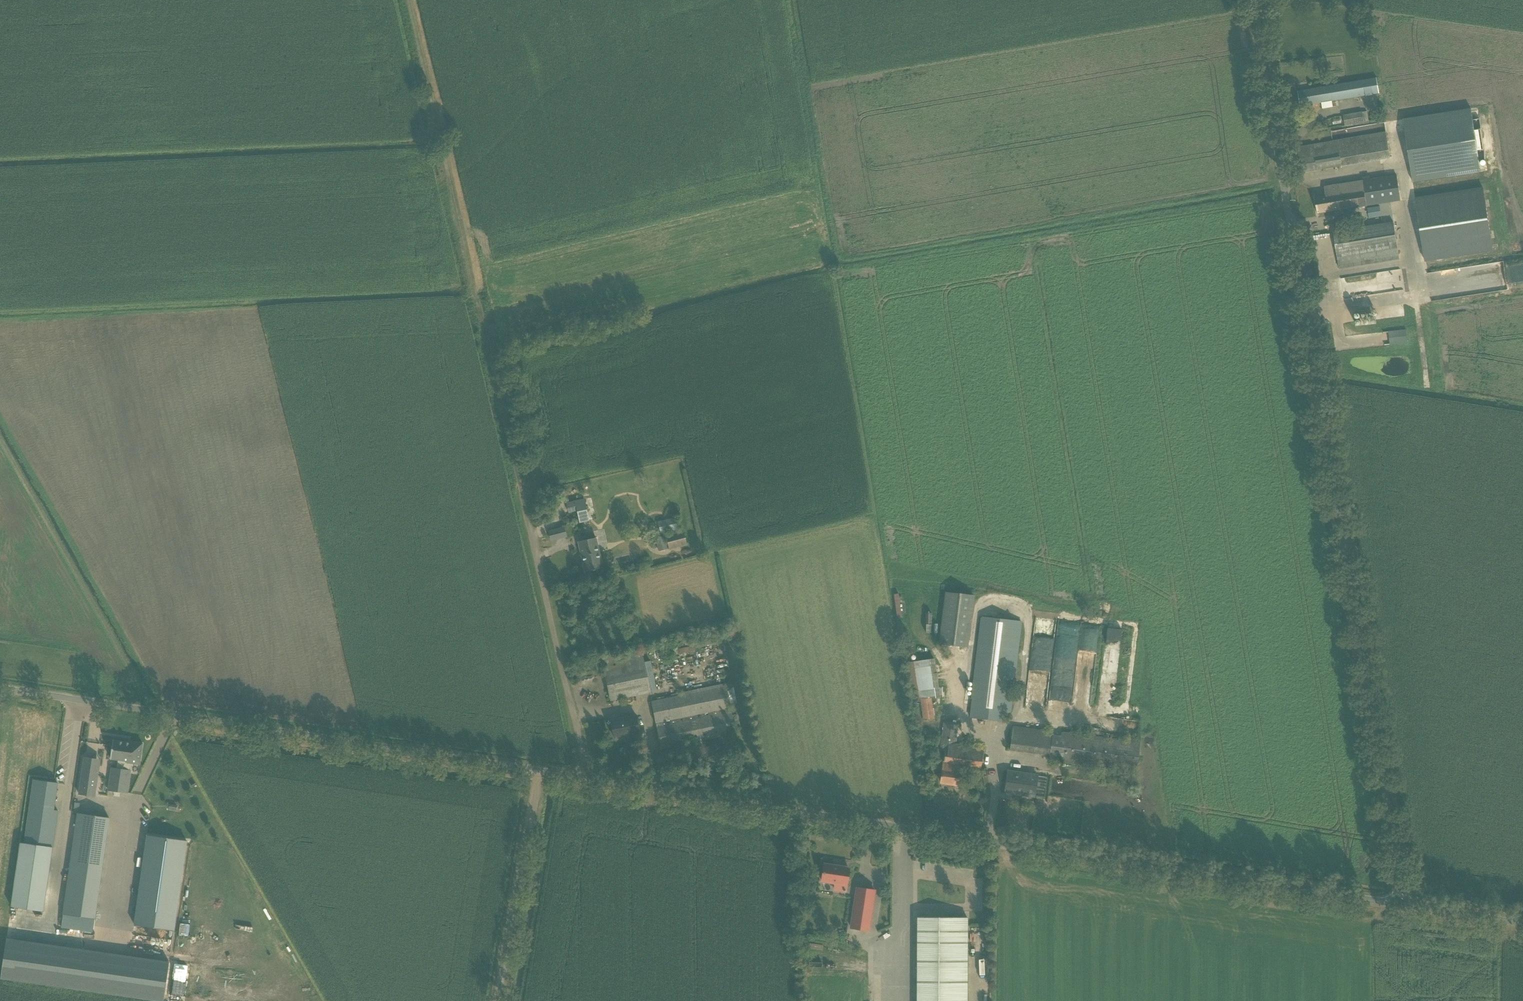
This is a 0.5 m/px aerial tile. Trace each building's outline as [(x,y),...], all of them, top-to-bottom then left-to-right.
[(1308,90),(1298,91),(1301,106),(1311,105),(1322,103),(1332,101),(1333,101),(1379,93),(1377,78),(1308,90)] [(1471,109),(1403,120),(1413,183),(1481,172),(1477,151),(1484,150),(1480,130),(1474,131),(1471,109)] [(1343,115),(1345,126),(1369,122),(1368,112),(1343,115)] [(1295,147),(1300,173),(1390,158),(1386,132),(1295,147)] [(1371,180),(1363,181),(1366,206),(1378,204),(1401,201),(1397,176),(1374,180),(1371,180)] [(1326,196),(1315,197),(1318,214),(1328,213),(1366,206),(1363,181),(1335,186),(1325,187),(1326,196)] [(1493,251),(1483,188),(1416,198),(1425,262),(1493,251)] [(1381,216),(1379,206),(1372,207),(1374,217),(1381,216)] [(1333,232),(1339,269),(1400,259),(1394,222),(1333,232)] [(1361,294),(1404,289),(1402,272),(1365,276),(1366,284),(1360,285),(1361,294)] [(575,501),(567,503),(569,513),(577,511),(580,523),(589,520),(585,499),(575,501)] [(546,530),(547,540),(564,538),(563,528),(546,530)] [(692,530),(666,536),(669,549),(687,545),(687,543),(694,542),(692,530)] [(578,542),(585,572),(603,568),(596,538),(578,542)] [(939,644),(968,647),(974,595),(945,592),(939,644)] [(971,707),(970,717),(1005,722),(1006,712),(1011,713),(1021,621),(981,617),(971,707)] [(1053,623),(1035,622),(1034,648),(1052,648),(1053,623)] [(1119,646),(1119,630),(1105,630),(1106,647),(1119,646)] [(603,663),(611,700),(650,692),(642,654),(603,663)] [(1103,664),(1103,690),(1115,690),(1116,664),(1103,664)] [(652,702),(662,748),(735,733),(735,729),(740,728),(738,714),(732,715),(729,704),(735,703),(732,689),(726,690),(725,683),(681,692),(682,695),(652,702)] [(932,699),(920,700),(923,720),(935,719),(932,699)] [(611,721),(615,738),(640,733),(636,716),(626,718),(626,720),(622,721),(621,719),(611,721)] [(944,721),(940,750),(945,751),(942,772),(941,782),(960,785),(963,766),(980,768),(981,758),(983,747),(956,743),(959,723),(944,721)] [(1050,761),(1136,772),(1140,742),(1013,726),(1010,750),(1050,755),(1050,761)] [(113,740),(111,759),(115,759),(127,761),(127,762),(140,764),(143,743),(132,742),(131,743),(113,740)] [(112,768),(109,790),(127,793),(131,771),(114,768),(112,768)] [(83,769),(80,795),(94,796),(98,771),(83,769)] [(1005,792),(1034,796),(1037,774),(1008,770),(1005,792)] [(11,907),(44,912),(53,847),(58,811),(54,810),(58,783),(34,780),(25,843),(20,843),(11,907)] [(927,782),(926,790),(938,792),(939,784),(938,784),(938,780),(933,780),(933,783),(927,782)] [(61,928),(93,932),(95,919),(110,818),(78,814),(61,928)] [(187,841),(147,835),(134,925),(174,931),(187,841)] [(835,890),(845,891),(849,868),(824,865),(822,881),(836,883),(835,890)] [(850,928),(868,931),(875,890),(857,887),(850,928)] [(967,917),(917,917),(917,1000),(967,1000),(967,917)] [(84,970),(85,960),(65,959),(64,968),(84,970)]
